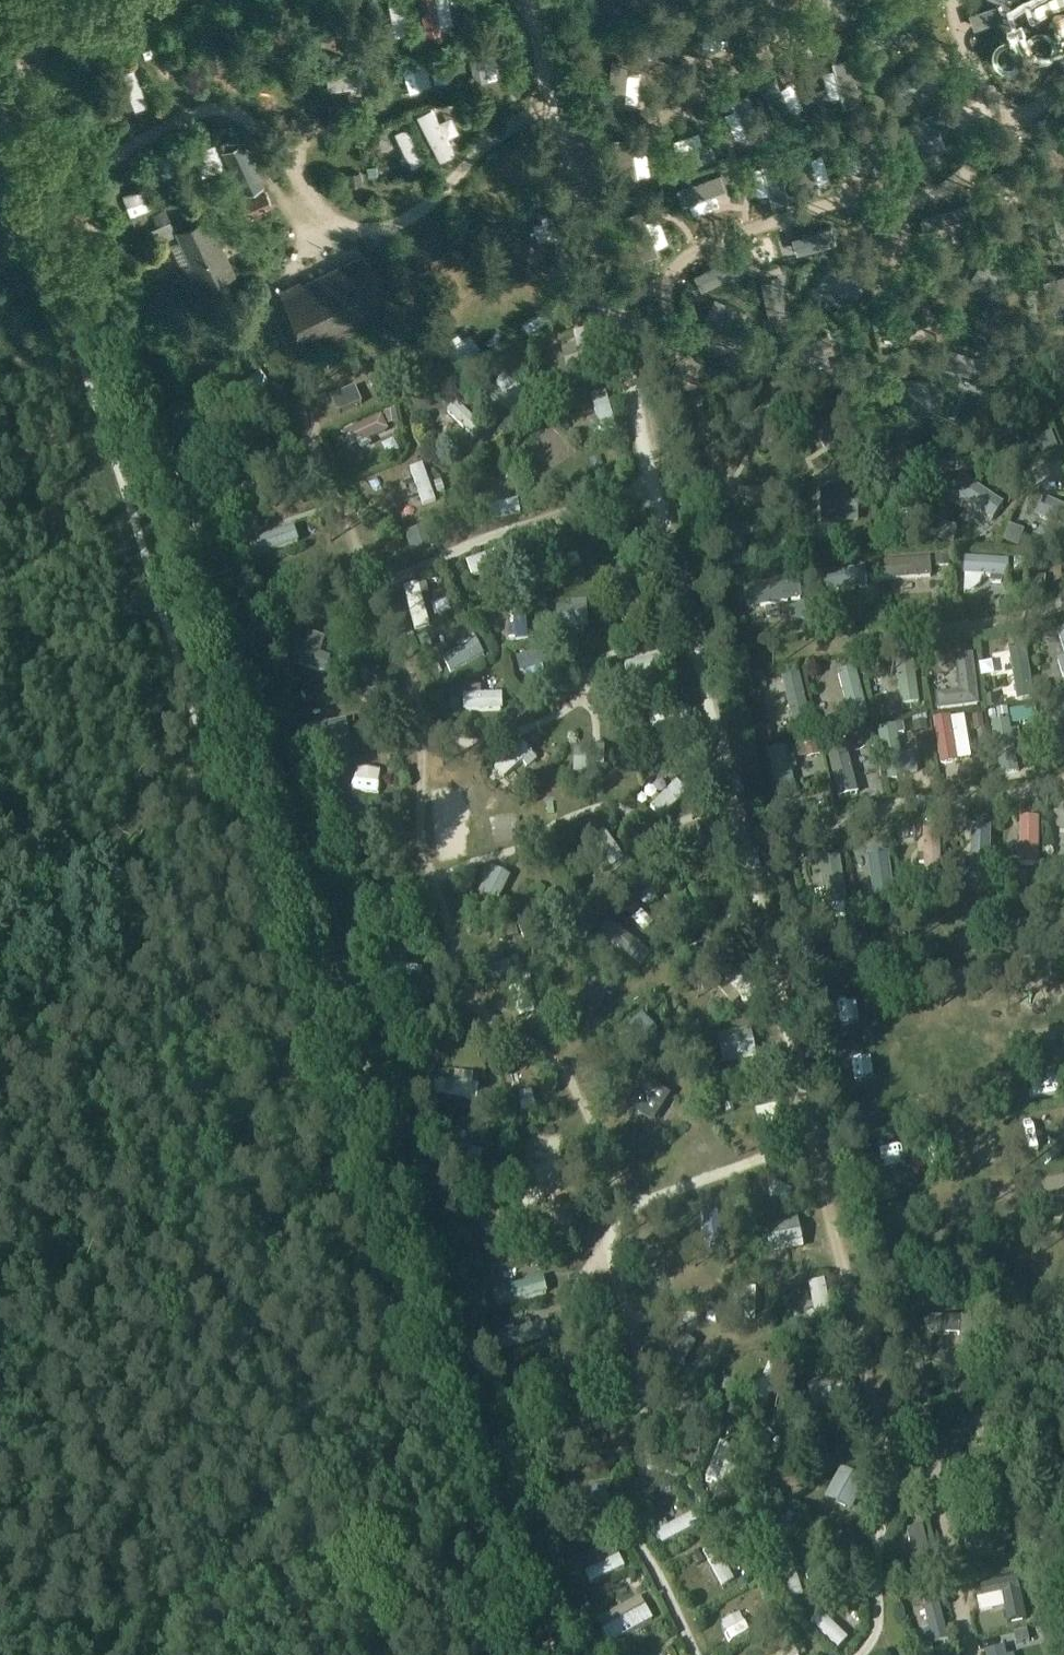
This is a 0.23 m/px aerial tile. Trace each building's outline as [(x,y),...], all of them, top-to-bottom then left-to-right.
[(396,36),(410,33),(403,0),(389,0),(396,36)] [(427,34),(441,32),(440,22),(436,0),(421,0),(427,34)] [(996,6),(969,16),(974,29),(1000,19),(996,6)] [(318,39),(341,37),(339,18),(316,20),(318,39)] [(483,42),(469,45),(476,82),(489,80),(483,42)] [(160,78),(173,74),(167,55),(154,59),(160,78)] [(850,56),(833,61),(835,68),(842,95),(845,106),(862,102),(850,56)] [(613,60),(608,106),(625,107),(626,101),(628,74),(629,62),(613,60)] [(134,67),(121,72),(130,94),(135,108),(135,109),(148,104),(134,67)] [(366,69),(327,75),(329,90),(351,86),(361,85),(368,84),(366,69)] [(776,76),(761,84),(781,126),(797,118),(794,112),(782,88),(776,76)] [(748,93),(732,102),(736,108),(748,133),(754,144),(770,135),(748,93)] [(431,107),(417,115),(441,160),(455,152),(431,107)] [(913,128),(901,133),(901,132),(911,156),(944,144),(935,120),(924,124),(921,119),(910,123),(913,128)] [(409,128),(397,134),(406,155),(410,162),(411,166),(423,161),(409,128)] [(869,130),(852,135),(854,142),(861,169),(864,181),(882,176),(869,130)] [(632,136),(615,138),(621,184),(639,182),(638,176),(634,149),(632,136)] [(221,160),(212,140),(195,147),(203,167),(221,160)] [(678,152),(666,155),(672,172),(716,157),(710,140),(703,143),(678,152)] [(222,151),(243,196),(238,198),(247,217),(273,205),(245,141),(222,151)] [(808,145),(791,150),(805,195),(822,190),(819,183),(812,157),(808,145)] [(778,154),(761,158),(763,166),(770,192),(773,204),(790,199),(778,154)] [(508,159),(494,168),(501,180),(516,171),(508,159)] [(722,173),(678,188),(684,205),(690,202),(716,193),(727,189),(722,173)] [(141,176),(120,185),(129,209),(151,200),(141,176)] [(213,188),(219,201),(237,191),(231,179),(213,188)] [(970,204),(921,219),(927,237),(975,222),(970,204)] [(1052,211),(1058,231),(1063,229),(1063,208),(1052,211)] [(642,209),(625,216),(643,259),(660,252),(658,246),(648,222),(642,209)] [(206,216),(177,230),(203,285),(232,271),(206,216)] [(832,226),(800,235),(806,252),(837,242),(832,226)] [(360,256),(283,295),(310,350),(388,312),(360,256)] [(723,260),(695,275),(702,290),(731,275),(723,260)] [(834,266),(821,281),(831,290),(827,295),(843,309),(865,284),(849,270),(844,275),(834,266)] [(1043,281),(1049,301),(1063,296),(1063,275),(1043,281)] [(780,287),(763,291),(770,322),(787,318),(780,287)] [(711,306),(703,324),(715,330),(712,336),(732,345),(746,314),(726,305),(723,311),(711,306)] [(589,331),(574,334),(574,336),(581,372),(597,369),(589,331)] [(827,333),(779,353),(786,370),(834,351),(827,333)] [(950,348),(944,366),(995,383),(1001,364),(950,348)] [(1055,368),(1060,386),(1063,385),(1063,366),(1055,368)] [(502,377),(494,388),(495,389),(519,407),(523,410),(531,399),(502,377)] [(912,386),(900,385),(900,411),(935,413),(937,387),(924,387),(924,381),(913,380),(912,386)] [(361,403),(354,388),(330,399),(337,414),(361,403)] [(605,394),(590,398),(600,433),(614,429),(605,394)] [(776,400),(739,430),(751,444),(788,414),(776,400)] [(860,409),(814,433),(823,449),(868,425),(860,409)] [(441,411),(436,421),(465,434),(470,424),(441,411)] [(379,420),(340,438),(346,452),(386,434),(379,420)] [(1049,438),(1034,444),(1040,459),(1055,453),(1049,438)] [(422,466),(410,471),(422,505),(423,506),(435,502),(434,501),(422,466)] [(960,478),(950,493),(992,522),(1003,507),(960,478)] [(897,481),(884,494),(920,530),(934,517),(897,481)] [(820,498),(822,523),(856,522),(855,497),(844,497),(843,491),(832,491),(832,497),(820,498)] [(1037,519),(1063,530),(1063,509),(1045,501),(1037,519)] [(370,508),(375,524),(388,519),(383,504),(370,508)] [(423,529),(404,536),(412,562),(432,555),(423,529)] [(293,530),(248,545),(253,559),(298,545),(293,530)] [(509,548),(467,562),(472,578),(514,564),(509,548)] [(929,561),(883,564),(885,582),(930,578),(929,561)] [(966,561),(965,577),(983,578),(1007,580),(1009,564),(966,561)] [(865,571),(822,577),(825,595),(868,589),(865,571)] [(798,581),(744,591),(748,611),(801,601),(798,581)] [(281,593),(274,596),(278,608),(311,596),(306,584),(289,590),(281,593)] [(417,585),(405,587),(412,620),(424,618),(417,585)] [(587,631),(585,604),(570,604),(570,608),(555,609),(556,632),(587,631)] [(525,607),(513,608),(514,627),(515,638),(515,640),(527,639),(525,607)] [(284,643),(278,659),(324,676),(330,660),(319,656),(301,650),(298,648),(288,645),(284,643)] [(476,644),(443,661),(450,675),(483,658),(476,644)] [(553,651),(517,662),(520,673),(543,667),(556,663),(553,651)] [(1026,651),(1008,654),(1017,703),(1034,700),(1026,651)] [(663,658),(625,665),(627,679),(665,671),(663,658)] [(977,707),(971,659),(952,661),(957,696),(932,699),(934,713),(977,707)] [(912,663),(895,666),(901,708),(919,705),(912,663)] [(855,672),(838,677),(846,705),(850,723),(867,719),(855,672)] [(395,683),(375,678),(367,703),(387,709),(395,683)] [(799,678),(782,681),(793,731),(810,727),(799,678)] [(470,697),(463,697),(463,712),(502,711),(502,696),(481,697),(470,697)] [(949,719),(933,722),(940,765),(957,763),(957,762),(950,720),(949,719)] [(347,723),(298,731),(301,747),(350,739),(347,723)] [(1009,723),(991,726),(1000,777),(1018,774),(1010,733),(1009,723)] [(894,728),(877,731),(888,782),(905,778),(896,736),(894,728)] [(798,761),(806,759),(807,762),(820,759),(817,746),(812,747),(812,744),(795,748),(798,761)] [(523,745),(494,770),(503,780),(522,763),(531,755),(531,754),(523,745)] [(844,745),(826,749),(838,800),(856,796),(844,745)] [(573,774),(603,775),(604,747),(588,746),(588,751),(574,750),(573,774)] [(784,750),(767,754),(779,804),(796,800),(784,750)] [(676,783),(650,809),(661,820),(688,794),(676,783)] [(1019,860),(1019,867),(1037,867),(1038,821),(1019,821),(1019,849),(1019,851),(1019,860)] [(970,878),(969,879),(989,880),(989,879),(990,830),(971,829),(970,862),(970,863),(970,873),(970,878)] [(604,833),(591,842),(592,843),(614,875),(627,866),(604,833)] [(939,833),(923,834),(923,857),(923,865),(924,866),(924,875),(940,874),(939,833)] [(888,855),(868,858),(876,910),(895,908),(888,855)] [(839,860),(819,863),(824,892),(826,901),(827,908),(827,909),(847,905),(839,860)] [(508,878),(490,870),(478,895),(496,904),(508,878)] [(736,910),(727,912),(732,931),(741,928),(736,910)] [(552,913),(518,928),(524,943),(558,929),(552,913)] [(609,923),(599,936),(640,969),(650,956),(609,923)] [(388,966),(386,980),(419,986),(422,971),(388,966)] [(734,969),(722,980),(740,1000),(746,1007),(758,996),(734,969)] [(579,1007),(599,1014),(608,987),(588,981),(579,1007)] [(750,1031),(716,1038),(722,1066),(755,1059),(750,1031)] [(643,1081),(631,1101),(638,1105),(635,1109),(654,1121),(669,1098),(643,1081)] [(435,1082),(434,1098),(477,1102),(479,1087),(473,1086),(438,1082),(435,1082)] [(507,1102),(511,1129),(548,1123),(544,1096),(507,1102)] [(1022,1134),(1026,1156),(1048,1153),(1044,1130),(1022,1134)] [(753,1206),(791,1205),(790,1186),(753,1187),(753,1206)] [(796,1221),(764,1226),(769,1256),(802,1249),(796,1221)] [(542,1280),(493,1294),(497,1309),(546,1296),(542,1280)] [(824,1284),(810,1287),(816,1316),(818,1327),(820,1333),(834,1330),(833,1327),(825,1285),(824,1284)] [(969,1321),(922,1319),(921,1336),(953,1337),(953,1356),(968,1356),(969,1321)] [(519,1331),(497,1337),(501,1354),(548,1341),(544,1324),(530,1328),(519,1331)] [(768,1367),(755,1401),(768,1406),(780,1372),(768,1367)] [(838,1377),(806,1385),(812,1413),(844,1405),(838,1377)] [(972,1400),(970,1387),(959,1389),(961,1402),(972,1400)] [(996,1416),(983,1417),(983,1418),(984,1430),(985,1441),(985,1443),(988,1443),(998,1442),(996,1416)] [(777,1437),(762,1440),(766,1464),(781,1461),(777,1437)] [(705,1480),(705,1481),(717,1486),(718,1485),(726,1464),(729,1456),(732,1449),(720,1444),(705,1480)] [(866,1484),(839,1469),(823,1499),(850,1513),(866,1484)] [(656,1534),(654,1534),(661,1546),(699,1526),(693,1515),(667,1528),(656,1534)] [(1009,1525),(964,1532),(967,1547),(995,1543),(1003,1541),(1011,1540),(1009,1525)] [(921,1529),(905,1533),(910,1552),(914,1568),(929,1564),(921,1529)] [(714,1546),(702,1553),(722,1589),(735,1581),(724,1564),(719,1555),(714,1546)] [(587,1572),(584,1574),(590,1587),(624,1571),(618,1558),(587,1572)] [(790,1558),(778,1562),(789,1600),(802,1596),(795,1572),(791,1560),(790,1558)] [(998,1584),(973,1589),(976,1603),(1001,1598),(1003,1610),(1006,1624),(1025,1620),(1018,1581),(1015,1581),(998,1584)] [(645,1607),(601,1632),(606,1640),(609,1646),(653,1621),(645,1607)] [(938,1608),(924,1612),(929,1632),(932,1642),(932,1643),(933,1646),(933,1647),(947,1643),(938,1608)] [(819,1615),(810,1623),(837,1649),(845,1641),(819,1615)] [(1014,1631),(1020,1654),(1035,1654),(1033,1647),(1031,1636),(1029,1628),(1014,1631)]
